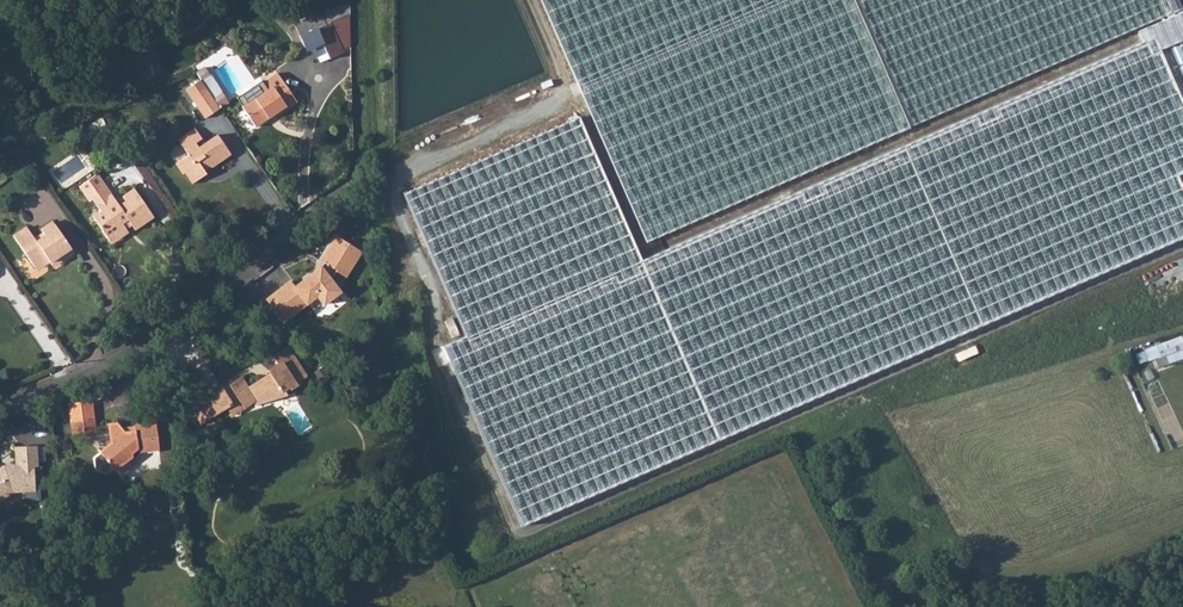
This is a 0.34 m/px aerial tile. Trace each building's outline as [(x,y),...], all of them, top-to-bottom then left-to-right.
[(583,114),(647,255),(1146,32),(1173,20),(1163,0),(533,0),(583,114)] [(328,22),(346,15),(346,3),(291,27),(296,37),(328,22)] [(307,45),(314,56),(325,51),(329,59),(343,52),(346,51),(346,15),(328,22),(296,37),(301,48),(307,45)] [(647,255),(727,435),(1182,237),(1182,195),(1173,175),(1182,171),(1182,112),(1146,32),(647,255)] [(276,109),(278,112),(298,98),(278,68),(265,77),(261,73),(248,82),(246,90),(251,97),(243,103),(256,122),(276,109)] [(209,84),(204,77),(188,87),(193,94),(209,84)] [(224,105),(209,84),(193,94),(208,116),(224,105)] [(647,255),(583,114),(400,191),(463,334),(443,345),(518,523),(727,435),(647,255)] [(186,170),(193,180),(207,170),(204,167),(211,162),(212,164),(231,150),(218,131),(199,145),(196,141),(202,136),(195,126),(178,138),(188,152),(176,161),(184,172),(186,170)] [(94,195),(102,206),(94,211),(111,235),(128,223),(124,218),(131,214),(139,224),(156,212),(137,183),(126,191),(129,196),(122,200),(99,168),(81,181),(92,197),(94,195)] [(53,252),(58,259),(68,251),(66,248),(78,239),(58,213),(47,222),(51,228),(42,235),(31,221),(18,230),(40,261),(53,252)] [(364,246),(339,231),(326,252),(329,253),(324,262),(298,283),(293,277),(270,295),(288,317),(320,291),(327,299),(343,287),(334,274),(339,265),(349,271),(364,246)] [(1153,367),(1182,360),(1182,337),(1148,345),(1153,367)] [(235,405),(238,403),(235,399),(242,394),(250,406),(257,401),(259,403),(292,396),(288,390),(296,385),(298,388),(302,384),(300,382),(309,376),(301,364),(304,362),(293,345),(278,355),(283,363),(273,370),(274,373),(253,387),(246,376),(236,383),(237,386),(230,391),(228,388),(228,387),(206,401),(216,417),(235,405)] [(312,374),(304,362),(301,364),(309,376),(312,374)] [(325,362),(318,367),(324,377),(332,372),(325,362)] [(250,406),(242,394),(235,399),(238,403),(235,405),(239,413),(250,406)] [(211,421),(216,417),(206,401),(200,405),(211,421)] [(103,444),(100,427),(91,428),(94,445),(103,444)] [(78,446),(94,445),(91,428),(76,429),(78,446)] [(113,483),(121,475),(123,477),(137,462),(137,459),(136,457),(142,457),(143,460),(164,458),(161,431),(140,433),(140,439),(131,439),(126,433),(115,434),(117,451),(101,469),(102,480),(113,483)] [(2,516),(20,501),(42,499),(40,475),(44,474),(42,456),(23,458),(24,476),(21,476),(21,478),(13,479),(11,476),(11,464),(0,468),(0,513),(2,516)]
